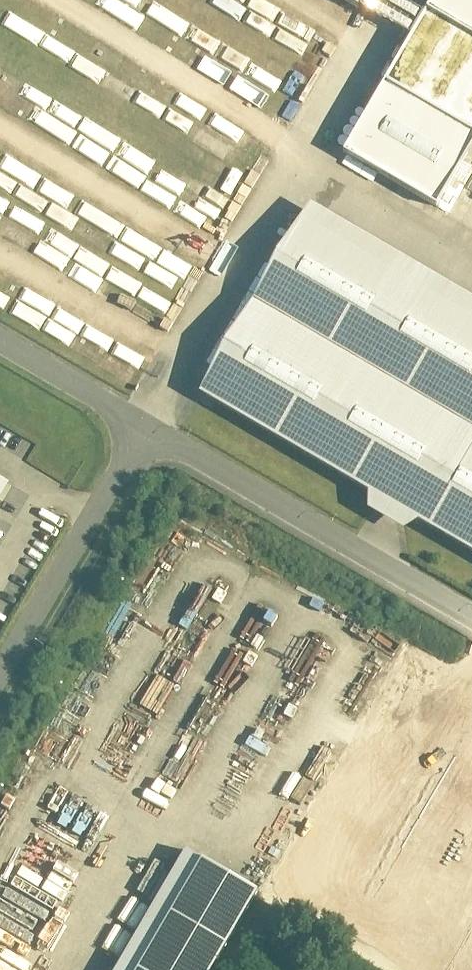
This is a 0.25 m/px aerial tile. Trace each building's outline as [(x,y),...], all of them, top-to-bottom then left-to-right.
[(360,17),(361,14),(412,43),(425,20),(390,0),(330,0),(360,17)] [(425,20),(412,43),(345,159),(438,212),(471,153),(471,0),(436,0),(425,20)] [(12,29),(19,19),(0,7),(0,21),(12,29)] [(50,50),(57,37),(26,20),(19,33),(50,50)] [(54,56),(74,66),(80,54),(60,44),(54,56)] [(204,69),(227,84),(234,74),(210,59),(204,69)] [(17,96),(0,89),(0,102),(12,107),(17,96)] [(221,137),(220,136),(212,150),(235,165),(251,140),(228,125),(221,137)] [(106,155),(101,169),(126,178),(131,164),(106,155)] [(82,203),(78,214),(110,227),(114,215),(82,203)] [(471,561),(471,310),(299,208),(189,396),(471,561)] [(10,488),(0,482),(0,506),(10,488)] [(108,969),(199,969),(245,892),(178,853),(108,969)]
